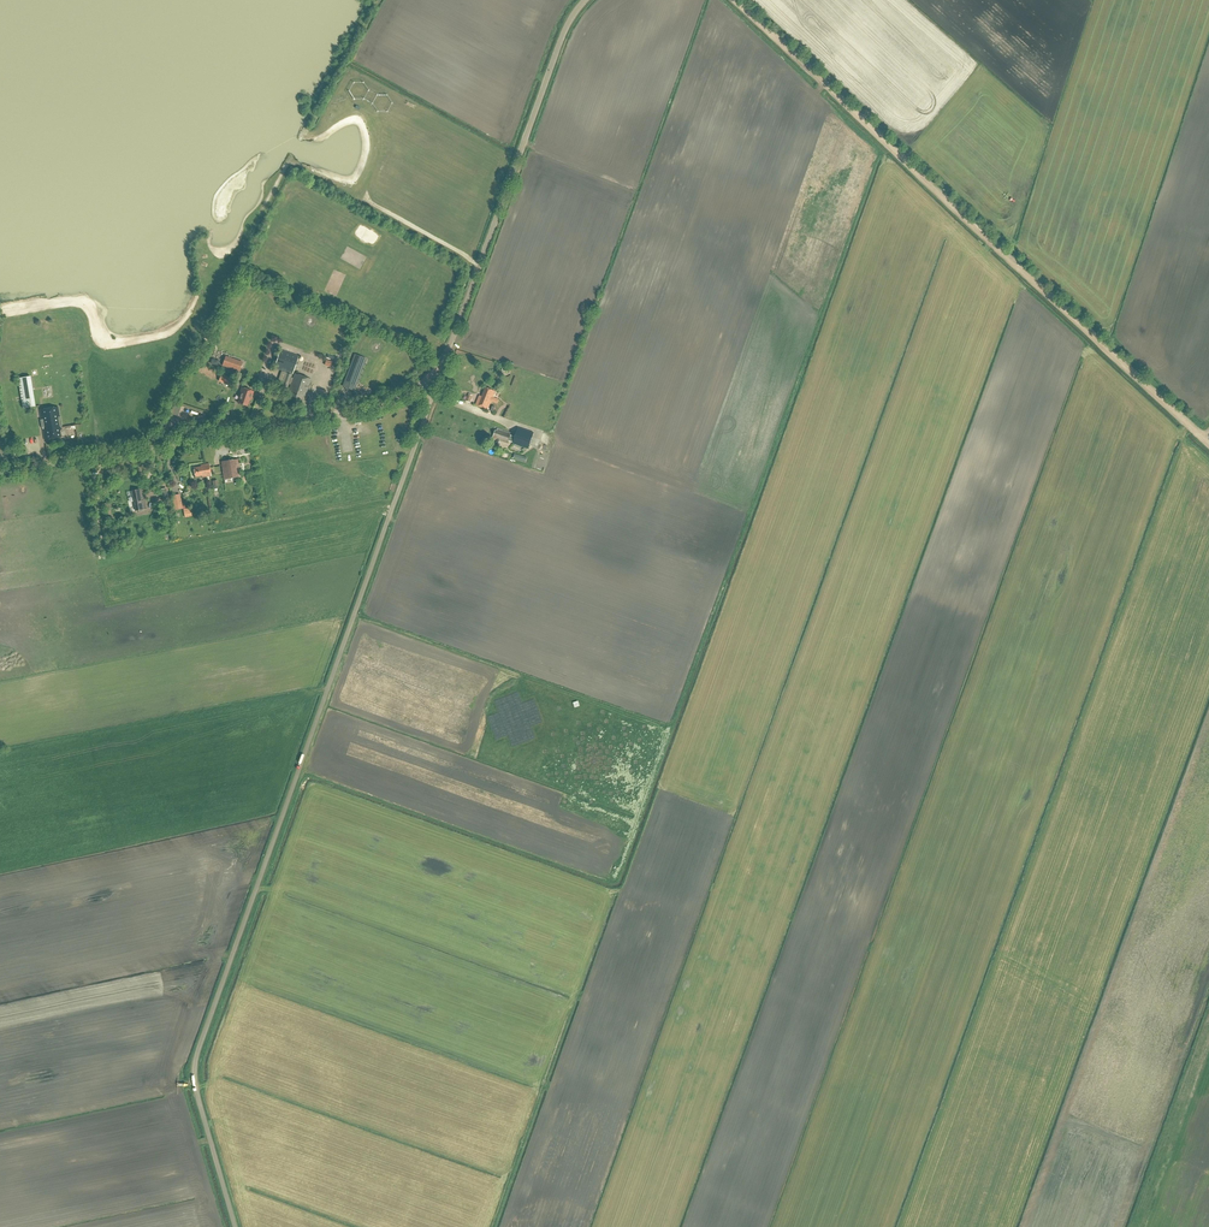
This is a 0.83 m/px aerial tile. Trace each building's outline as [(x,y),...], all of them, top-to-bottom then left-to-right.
[(280,350),(274,368),(282,371),(278,381),(283,383),(282,388),(287,390),(289,383),(291,383),(287,395),(289,396),(289,398),(289,399),(300,402),(302,403),(304,399),(311,380),(295,374),(294,375),(293,374),(299,356),(280,350)] [(342,386),(354,391),(366,358),(354,354),(342,386)] [(222,366),(240,372),(243,362),(226,356),(222,366)] [(221,375),(219,381),(228,384),(230,379),(221,375)] [(30,377),(18,378),(23,408),(35,406),(30,377)] [(238,403),(247,406),(249,400),(250,400),(253,392),(242,388),(240,394),(241,394),(238,403)] [(475,406),(487,411),(490,402),(496,405),(498,399),(493,397),(494,393),(485,389),(482,398),(479,397),(475,406)] [(58,407),(40,410),(41,420),(40,420),(42,428),(43,428),(45,440),(61,437),(60,431),(61,430),(60,427),(62,426),(61,417),(60,417),(58,407)] [(512,443),(528,449),(533,433),(517,428),(514,437),(510,436),(511,434),(497,429),(496,431),(495,430),(492,438),(497,440),(495,446),(499,447),(501,441),(507,443),(508,441),(512,443)] [(354,450),(368,449),(368,443),(365,443),(364,437),(347,438),(348,444),(353,444),(354,450)] [(531,447),(537,449),(539,439),(533,437),(531,447)] [(221,462),(223,479),(241,476),(238,459),(221,462)] [(202,476),(202,477),(205,477),(205,473),(206,473),(204,464),(200,465),(201,467),(193,468),(195,477),(202,476)] [(132,491),(135,511),(146,509),(142,489),(132,491)] [(180,494),(172,495),(175,510),(182,508),(180,494)] [(494,701),(499,712),(487,717),(496,740),(508,735),(512,747),(535,738),(531,726),(542,722),(534,699),(522,703),(518,692),(494,701)]
